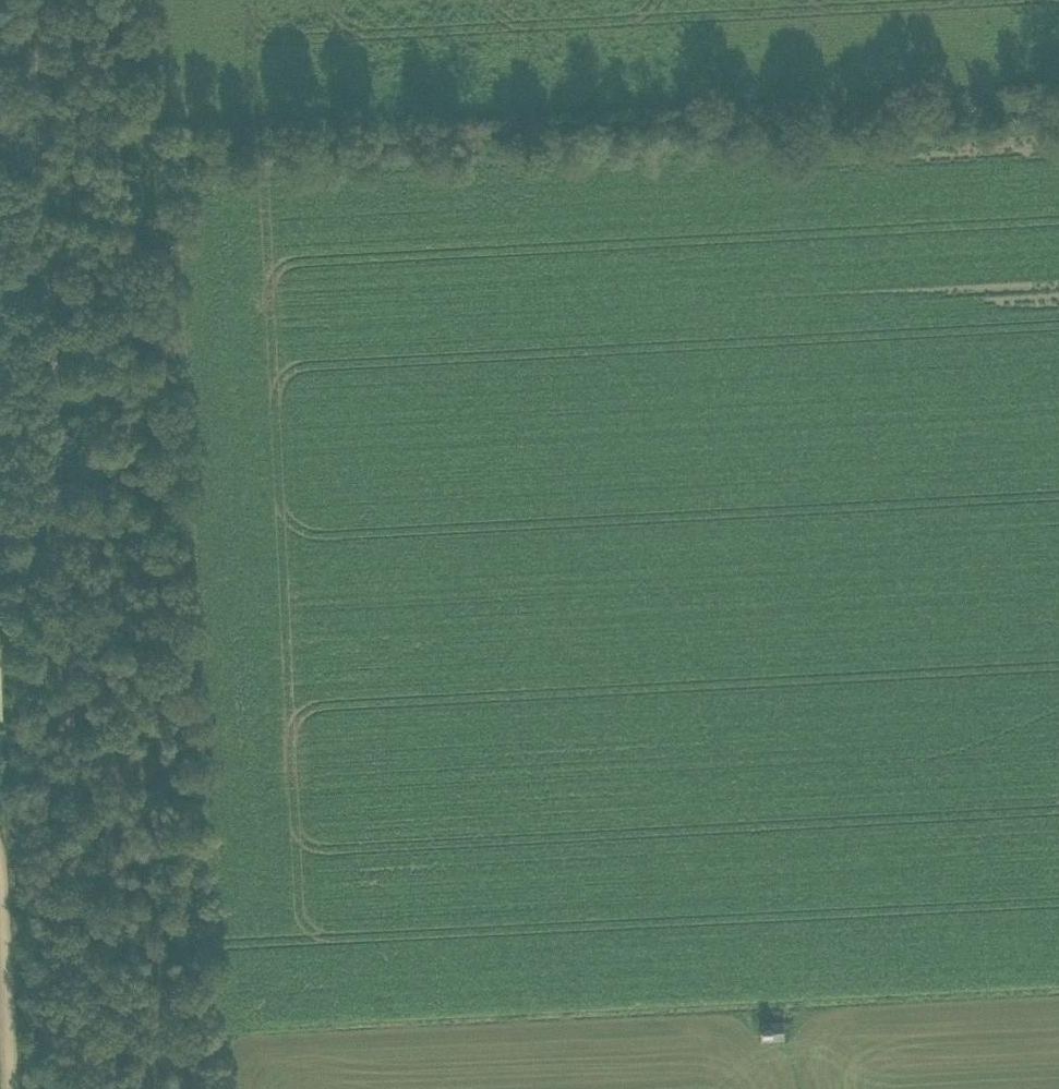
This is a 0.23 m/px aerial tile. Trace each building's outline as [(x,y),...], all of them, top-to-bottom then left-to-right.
[(785,1021),(762,1022),(763,1039),(786,1038),(785,1021)]
